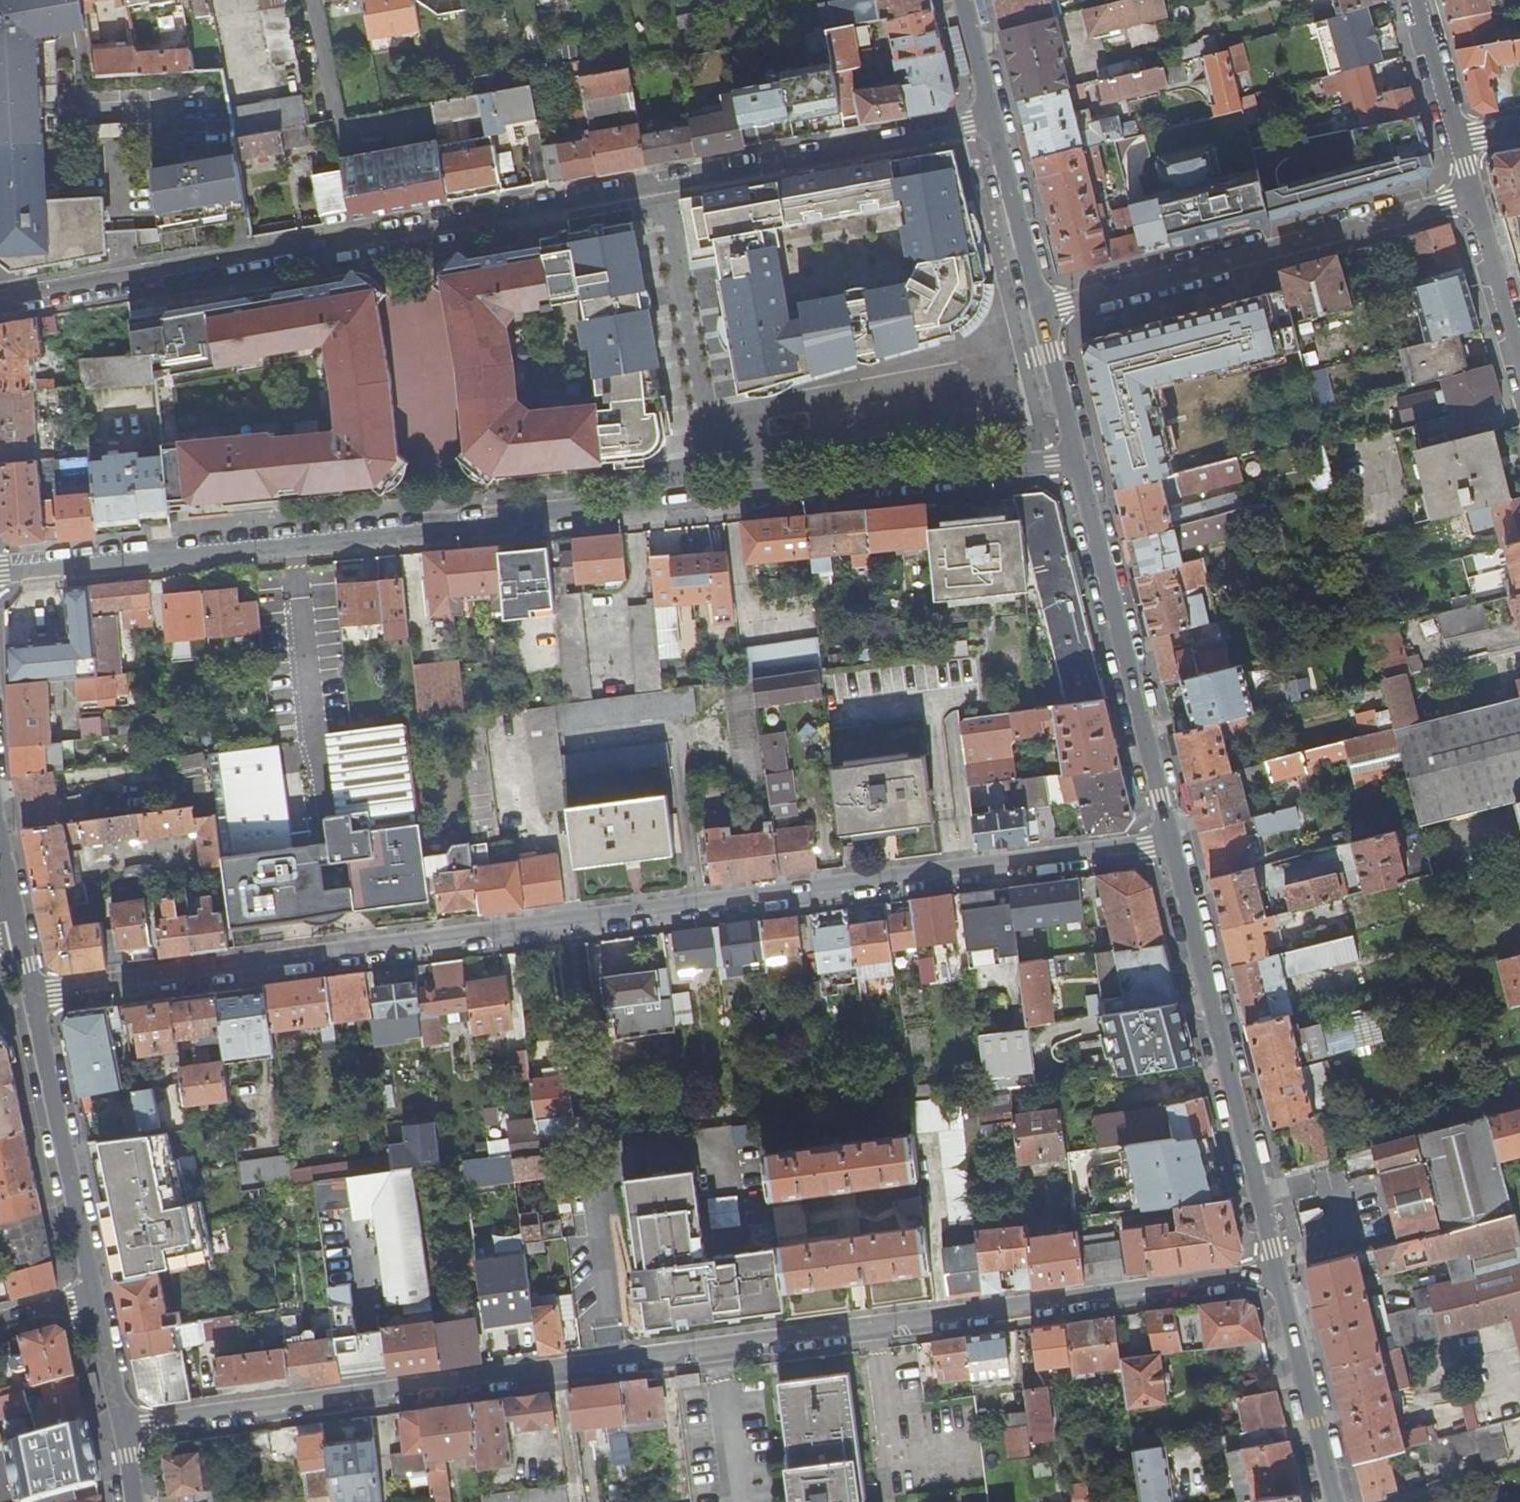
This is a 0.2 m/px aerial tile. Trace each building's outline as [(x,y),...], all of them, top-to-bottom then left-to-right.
[(84,0),(0,0),(0,144),(20,143),(61,140),(61,127),(55,35),(89,29),(87,16),(84,0)] [(87,16),(94,14),(93,3),(109,0),(84,0),(87,16)] [(119,8),(128,7),(127,0),(117,0),(119,8)] [(200,16),(213,14),(210,0),(197,0),(200,16)] [(297,61),(286,0),(260,0),(272,66),(297,61)] [(368,38),(418,30),(413,0),(361,0),(367,31),(368,38)] [(440,10),(469,6),(469,0),(438,0),(440,10)] [(828,2),(832,28),(850,25),(887,18),(934,8),(932,0),(837,0),(828,2)] [(1002,29),(1055,15),(1051,0),(995,0),(998,13),(1002,29)] [(1167,8),(1165,0),(1115,0),(1085,8),(1091,33),(1168,14),(1167,8)] [(1383,0),(1341,0),(1344,12),(1366,5),(1383,0)] [(1488,11),(1488,6),(1495,4),(1494,0),(1489,0),(1488,0),(1442,0),(1447,20),(1488,11)] [(675,5),(680,29),(696,26),(691,1),(675,5)] [(1186,18),(1182,3),(1167,8),(1168,14),(1169,17),(1171,22),(1186,18)] [(1328,17),(1330,25),(1334,38),(1319,42),(1328,75),(1343,72),(1366,66),(1382,62),(1366,5),(1344,12),(1328,17)] [(939,30),(934,8),(887,18),(895,59),(913,56),(944,50),(939,30)] [(1497,43),(1488,11),(1447,20),(1452,37),(1456,51),(1497,43)] [(1010,62),(1020,101),(1068,89),(1058,45),(1063,44),(1056,15),(1055,15),(1002,29),(1010,62)] [(857,58),(850,25),(832,28),(826,30),(828,45),(833,71),(868,64),(879,62),(877,49),(862,51),(863,57),(857,58)] [(1319,42),(1334,38),(1330,25),(1316,29),(1319,42)] [(1201,39),(1205,55),(1219,52),(1216,35),(1201,39)] [(1497,43),(1456,51),(1465,80),(1472,106),(1482,113),(1498,110),(1492,77),(1502,75),(1500,65),(1519,61),(1519,38),(1497,43)] [(1227,49),(1234,75),(1248,71),(1241,43),(1227,47),(1227,49)] [(1181,61),(1200,57),(1196,44),(1178,49),(1181,61)] [(137,55),(136,49),(92,51),(96,78),(140,75),(137,55)] [(1233,101),(1235,110),(1242,108),(1239,98),(1234,75),(1227,49),(1219,52),(1205,55),(1218,105),(1233,101)] [(137,55),(140,75),(195,72),(191,50),(137,55)] [(570,69),(579,67),(577,50),(566,52),(570,69)] [(952,78),(944,50),(913,56),(895,59),(893,59),(896,70),(906,68),(908,78),(905,78),(906,83),(899,85),(907,117),(923,113),(946,109),(955,94),(952,78)] [(1110,79),(1131,74),(1129,63),(1128,59),(1107,65),(1110,79)] [(1131,74),(1138,72),(1135,61),(1129,63),(1131,74)] [(1110,79),(1100,81),(1105,101),(1169,85),(1169,83),(1181,80),(1177,62),(1138,72),(1131,74),(1110,79)] [(879,122),(907,117),(899,85),(899,83),(853,90),(850,78),(869,74),(868,64),(833,71),(842,118),(858,115),(860,125),(879,122)] [(1375,123),(1418,115),(1410,86),(1383,93),(1381,85),(1372,87),(1366,66),(1343,72),(1328,75),(1322,77),(1326,94),(1341,90),(1342,94),(1350,92),(1360,126),(1375,123)] [(625,169),(645,165),(640,135),(629,67),(583,75),(579,76),(583,94),(586,115),(614,110),(618,130),(590,135),(597,174),(625,169)] [(547,75),(549,82),(564,79),(569,78),(567,69),(547,73),(547,75)] [(790,118),(791,123),(810,120),(809,112),(818,110),(815,91),(819,90),(816,70),(800,73),(803,85),(785,88),(790,118)] [(569,78),(564,79),(567,97),(583,94),(579,76),(576,76),(569,78)] [(734,93),(740,127),(790,118),(785,88),(784,81),(762,85),(733,91),(734,93)] [(486,93),(482,94),(485,114),(483,114),(487,137),(493,135),(508,132),(506,122),(536,116),(530,85),(486,93)] [(1031,145),(1035,160),(1095,145),(1137,134),(1133,120),(1120,123),(1118,117),(1089,125),(1091,131),(1080,133),(1069,89),(1068,89),(1020,101),(1029,136),(1031,145)] [(689,120),(695,156),(718,151),(722,151),(744,147),(740,127),(734,93),(721,96),(723,105),(702,108),(702,111),(688,113),(689,120)] [(482,94),(431,103),(435,124),(483,114),(485,114),(482,94)] [(579,178),(597,174),(590,135),(586,115),(583,94),(567,97),(571,120),(577,120),(579,133),(571,135),(572,142),(542,148),(547,176),(562,173),(564,180),(579,178)] [(231,111),(236,140),(304,127),(309,126),(304,98),(231,111)] [(1418,115),(1375,123),(1360,126),(1368,153),(1261,183),(1270,220),(1389,187),(1425,178),(1432,164),(1427,147),(1418,115)] [(673,160),(695,156),(689,120),(658,126),(659,132),(640,135),(645,165),(673,160)] [(61,127),(61,140),(115,137),(114,124),(61,127)] [(114,124),(115,137),(125,137),(124,124),(114,124)] [(237,153),(239,160),(284,152),(284,148),(307,143),(304,127),(236,140),(235,140),(237,153)] [(438,141),(447,192),(479,186),(501,182),(495,145),(449,154),(446,135),(437,137),(438,141)] [(350,210),(352,219),(405,210),(449,202),(447,192),(438,141),(340,159),(342,171),(350,210)] [(14,271),(107,254),(104,198),(46,201),(44,144),(0,146),(0,261),(14,271)] [(1063,272),(1142,253),(1131,210),(1112,214),(1095,145),(1035,160),(1047,208),(1063,272)] [(1131,210),(1142,253),(1270,220),(1261,183),(1257,169),(1218,179),(1209,145),(1159,158),(1167,191),(1128,201),(1131,210)] [(1495,152),(1487,165),(1493,185),(1501,215),(1517,212),(1519,212),(1519,147),(1495,152)] [(744,390),(857,359),(867,361),(873,361),(879,359),(879,353),(953,334),(951,322),(958,318),(966,309),(972,299),(975,282),(986,279),(953,149),(813,175),(768,183),(732,190),(696,196),(682,199),(691,249),(695,249),(698,267),(723,262),(725,274),(718,276),(740,391),(744,390)] [(162,233),(249,217),(239,160),(237,153),(218,156),(218,163),(208,165),(207,162),(202,159),(155,167),(161,227),(162,233)] [(218,163),(218,156),(202,159),(207,162),(208,165),(218,163)] [(320,215),(350,210),(342,171),(313,176),(320,215)] [(579,322),(580,325),(584,350),(594,348),(595,357),(599,395),(607,394),(608,408),(601,409),(606,461),(631,458),(647,457),(652,456),(657,453),(661,450),(665,444),(667,437),(662,412),(647,415),(646,398),(660,397),(654,368),(659,367),(651,320),(633,222),(604,227),(605,236),(593,238),(590,238),(573,241),(562,243),(543,247),(553,303),(554,305),(583,300),(587,320),(579,322)] [(1449,224),(1405,235),(1419,286),(1463,273),(1449,224)] [(140,247),(163,245),(162,233),(161,227),(138,229),(140,247)] [(590,238),(588,230),(572,233),(573,241),(590,238)] [(542,238),(543,246),(543,247),(562,243),(561,235),(542,238)] [(460,251),(453,261),(437,285),(448,293),(452,315),(459,314),(462,333),(467,333),(492,331),(507,330),(509,330),(508,325),(519,309),(553,303),(543,247),(543,246),(493,256),(472,259),(460,251)] [(1280,270),(1284,288),(1286,287),(1290,306),(1297,304),(1296,299),(1303,298),(1307,318),(1351,306),(1336,254),(1323,258),(1280,270)] [(315,344),(315,343),(362,340),(378,339),(376,329),(384,327),(380,305),(388,294),(353,270),(345,280),(269,294),(260,295),(269,346),(265,347),(266,353),(315,344)] [(1419,286),(1412,288),(1427,341),(1439,338),(1458,333),(1479,327),(1472,303),(1470,296),(1463,273),(1419,286)] [(1290,306),(1286,287),(1284,288),(1139,325),(1138,327),(1091,339),(1083,353),(1116,490),(1175,474),(1152,388),(1300,349),(1290,306)] [(266,353),(265,347),(269,346),(260,295),(168,311),(167,305),(155,307),(155,313),(130,317),(132,335),(134,356),(154,354),(155,371),(172,368),(173,374),(216,366),(265,358),(264,353),(266,353)] [(452,315),(455,333),(455,336),(462,334),(462,333),(459,314),(452,315)] [(38,318),(0,325),(0,391),(51,388),(56,388),(56,381),(36,382),(34,356),(45,355),(38,318)] [(392,372),(386,338),(384,327),(376,329),(378,339),(384,373),(392,372)] [(492,331),(467,333),(462,333),(462,334),(455,336),(459,357),(466,355),(469,368),(470,383),(463,383),(465,404),(472,404),(474,424),(466,425),(468,448),(459,457),(490,484),(499,472),(503,472),(528,469),(563,466),(558,409),(532,411),(518,399),(515,361),(509,330),(507,330),(492,331)] [(1439,338),(1427,341),(1407,347),(1416,384),(1441,377),(1467,371),(1458,333),(1439,338)] [(383,494),(409,461),(399,453),(397,431),(390,432),(386,386),(394,386),(392,376),(392,372),(384,373),(378,339),(362,340),(315,343),(315,344),(328,346),(335,384),(339,428),(335,431),(323,432),(329,490),(372,485),(383,494)] [(81,379),(82,386),(82,389),(156,384),(155,371),(154,354),(134,356),(94,358),(79,359),(81,379)] [(466,355),(459,357),(462,370),(463,383),(470,383),(469,368),(466,355)] [(1450,415),(1501,402),(1500,398),(1496,385),(1490,365),(1467,371),(1441,377),(1444,388),(1398,399),(1402,420),(1449,408),(1450,415)] [(1323,369),(1306,373),(1310,388),(1316,409),(1332,405),(1323,369)] [(397,431),(394,386),(386,386),(390,432),(397,431)] [(0,391),(0,427),(37,424),(35,396),(51,396),(51,388),(0,391)] [(662,412),(660,397),(646,398),(647,415),(662,412)] [(465,404),(466,425),(474,424),(472,404),(465,404)] [(558,409),(563,466),(606,461),(601,409),(600,405),(558,409)] [(1336,415),(1334,406),(1319,410),(1321,418),(1336,415)] [(324,415),(298,419),(300,428),(326,424),(324,415)] [(1489,505),(1508,500),(1490,428),(1424,445),(1419,423),(1395,429),(1418,523),(1489,505)] [(0,427),(0,464),(39,460),(53,459),(59,459),(58,448),(38,451),(37,424),(0,427)] [(279,495),(329,490),(323,432),(275,437),(275,433),(273,433),(279,495)] [(230,500),(279,495),(273,433),(224,438),(230,500)] [(213,502),(230,500),(224,438),(182,442),(182,447),(162,449),(163,456),(167,500),(181,499),(182,511),(195,509),(194,503),(194,498),(200,496),(202,491),(213,495),(212,498),(213,502)] [(78,457),(89,456),(88,444),(77,445),(78,457)] [(93,494),(96,521),(140,517),(140,512),(168,509),(167,500),(163,456),(139,459),(137,453),(105,456),(105,460),(90,461),(93,494)] [(1175,474),(1116,490),(1122,514),(1122,515),(1129,540),(1203,520),(1241,509),(1237,493),(1170,512),(1166,495),(1171,494),(1171,492),(1177,490),(1178,496),(1243,479),(1237,458),(1236,458),(1175,474)] [(0,464),(0,514),(1,533),(14,544),(61,539),(59,517),(54,517),(53,501),(44,501),(39,460),(0,464)] [(1314,474),(1318,492),(1336,488),(1331,469),(1314,474)] [(194,503),(213,502),(212,498),(213,495),(202,491),(200,496),(194,498),(194,503)] [(1067,705),(1105,700),(1055,501),(1042,492),(1015,494),(1038,585),(1067,705)] [(59,517),(61,539),(81,537),(97,535),(97,531),(96,521),(93,494),(69,497),(69,493),(64,494),(64,499),(57,499),(59,517)] [(1519,542),(1519,497),(1508,500),(1489,505),(1501,546),(1505,546),(1519,542)] [(953,504),(926,507),(930,545),(935,599),(1029,591),(1022,539),(1015,498),(969,503),(970,514),(953,516),(953,504)] [(926,507),(926,503),(901,506),(865,509),(869,550),(869,551),(930,545),(926,507)] [(958,504),(953,504),(953,516),(970,514),(969,503),(958,504)] [(140,527),(169,524),(169,523),(168,509),(140,512),(140,517),(96,521),(97,531),(140,527)] [(869,550),(865,509),(839,512),(811,515),(806,515),(810,556),(869,550)] [(810,556),(806,515),(777,518),(741,522),(745,563),(810,556)] [(1203,520),(1129,540),(1134,561),(1137,575),(1183,563),(1179,550),(1208,542),(1203,520)] [(627,578),(623,533),(617,534),(601,536),(572,539),(574,552),(561,553),(562,567),(552,569),(556,614),(559,630),(565,703),(592,699),(581,593),(568,594),(567,582),(577,581),(577,583),(627,578)] [(1519,593),(1519,542),(1505,546),(1517,587),(1512,588),(1514,594),(1519,593)] [(478,548),(448,551),(454,610),(455,614),(466,613),(463,593),(492,591),(494,610),(505,609),(500,552),(499,546),(478,548)] [(550,547),(500,552),(505,609),(506,619),(556,614),(552,569),(550,547)] [(454,610),(448,551),(442,551),(435,552),(426,553),(431,596),(433,596),(435,612),(454,610)] [(670,554),(650,556),(654,598),(660,659),(681,657),(676,602),(694,601),(690,557),(670,558),(670,554)] [(709,555),(690,557),(694,601),(712,599),(714,623),(735,621),(728,554),(709,556),(709,555)] [(1183,563),(1137,575),(1146,608),(1147,614),(1152,636),(1178,630),(1190,627),(1190,628),(1210,624),(1205,605),(1201,606),(1199,598),(1185,601),(1182,589),(1203,584),(1200,572),(1205,571),(1205,570),(1202,558),(1183,563)] [(128,583),(91,586),(100,675),(121,673),(115,611),(100,613),(99,607),(114,606),(124,604),(125,614),(131,613),(131,621),(154,619),(150,580),(128,583)] [(405,580),(382,582),(385,621),(409,619),(405,580)] [(382,582),(338,585),(342,624),(385,621),(382,582)] [(91,586),(66,589),(71,641),(8,645),(10,684),(63,679),(80,677),(100,675),(91,586)] [(262,631),(259,602),(238,604),(237,589),(205,592),(209,636),(262,631)] [(209,636),(205,592),(166,596),(170,640),(209,636)] [(1514,594),(1510,595),(1514,613),(1516,613),(1519,625),(1519,593),(1514,594)] [(629,606),(636,693),(644,692),(662,689),(660,659),(654,598),(647,598),(647,605),(629,606)] [(1437,613),(1443,639),(1489,627),(1482,602),(1437,613)] [(1405,675),(1422,670),(1418,655),(1405,658),(1396,623),(1382,627),(1372,630),(1372,632),(1375,643),(1384,641),(1388,657),(1379,660),(1384,681),(1405,675)] [(1178,630),(1152,636),(1158,657),(1164,683),(1217,670),(1218,671),(1230,668),(1226,650),(1195,658),(1192,647),(1174,651),(1173,646),(1181,645),(1178,630)] [(1331,642),(1317,646),(1321,664),(1377,650),(1375,643),(1372,632),(1331,642)] [(753,677),(819,669),(821,668),(818,639),(738,651),(741,679),(753,677)] [(942,642),(943,652),(949,652),(949,654),(966,652),(965,640),(942,642)] [(456,718),(465,717),(459,660),(413,665),(416,697),(419,724),(426,723),(456,718)] [(1217,670),(1164,683),(1167,695),(1171,711),(1176,733),(1251,714),(1254,714),(1241,665),(1230,668),(1218,671),(1217,670)] [(756,704),(822,696),(819,669),(753,677),(756,704)] [(145,670),(127,672),(129,690),(129,694),(140,693),(138,682),(147,681),(145,670)] [(121,673),(100,675),(80,677),(83,698),(101,696),(101,700),(117,698),(117,691),(129,690),(127,672),(121,673)] [(1378,717),(1382,733),(1396,729),(1410,726),(1416,724),(1418,724),(1405,675),(1384,681),(1383,681),(1391,713),(1378,717)] [(737,784),(766,780),(762,748),(756,704),(753,677),(741,679),(725,681),(737,784)] [(63,679),(10,684),(12,721),(13,744),(54,742),(52,709),(56,708),(56,709),(66,709),(63,679)] [(1356,706),(1364,737),(1382,733),(1378,717),(1369,684),(1357,688),(1361,705),(1356,706)] [(679,687),(682,712),(696,710),(693,685),(679,687)] [(558,730),(682,712),(679,687),(662,689),(644,692),(636,693),(592,699),(565,703),(555,704),(557,722),(558,730)] [(1446,716),(1463,712),(1456,687),(1440,691),(1446,716)] [(1516,800),(1519,799),(1519,697),(1511,699),(1463,712),(1446,716),(1418,724),(1416,724),(1429,773),(1415,777),(1416,783),(1432,779),(1443,819),(1499,805),(1507,803),(1516,800)] [(1063,773),(1121,766),(1115,741),(1105,700),(1067,705),(963,719),(959,725),(962,743),(967,785),(986,783),(1016,779),(1011,744),(1015,737),(1056,731),(1063,773)] [(568,807),(565,782),(561,756),(558,730),(557,722),(555,704),(528,708),(541,807),(541,814),(568,810),(568,807)] [(480,904),(481,915),(533,908),(564,904),(557,855),(516,860),(513,837),(501,839),(484,714),(465,717),(456,718),(472,843),(476,871),(480,904)] [(1251,714),(1176,733),(1182,757),(1188,782),(1253,765),(1251,758),(1230,763),(1224,740),(1256,732),(1251,714)] [(82,721),(84,738),(104,735),(103,726),(103,725),(88,727),(87,720),(82,721)] [(121,725),(121,733),(136,732),(135,724),(121,725)] [(1396,729),(1409,779),(1421,825),(1443,819),(1432,779),(1416,783),(1415,777),(1429,773),(1416,724),(1410,726),(1396,729)] [(351,884),(355,910),(430,900),(427,877),(424,857),(422,841),(407,725),(394,727),(352,732),(333,735),(338,772),(344,814),(342,814),(348,859),(351,884)] [(164,728),(154,729),(157,757),(167,756),(164,728)] [(1253,765),(1188,782),(1196,814),(1200,830),(1251,818),(1244,789),(1308,774),(1307,768),(1349,758),(1358,791),(1363,790),(1409,779),(1396,729),(1382,733),(1364,737),(1319,749),(1253,765)] [(73,740),(62,741),(64,770),(75,768),(73,740)] [(54,742),(13,744),(14,761),(14,763),(14,776),(15,776),(51,771),(55,771),(64,770),(62,741),(57,741),(54,742)] [(348,911),(355,910),(351,884),(327,887),(324,863),(348,859),(342,814),(330,815),(328,817),(327,820),(328,830),(312,833),(310,829),(306,829),(291,831),(279,742),(272,743),(247,746),(270,921),(301,917),(303,917),(308,912),(313,914),(316,914),(321,911),(323,906),(330,905),(336,905),(345,909),(348,911)] [(668,743),(561,756),(565,782),(671,769),(668,743)] [(232,927),(270,921),(247,746),(220,749),(209,751),(216,803),(224,865),(232,927)] [(771,821),(778,875),(803,872),(816,870),(811,826),(785,829),(783,815),(796,813),(790,770),(785,770),(782,746),(762,748),(766,780),(771,821)] [(842,834),(934,821),(930,794),(934,794),(933,788),(929,789),(925,755),(833,766),(842,834)] [(1079,797),(1089,834),(1126,829),(1134,817),(1129,796),(1121,766),(1063,773),(1056,774),(1063,800),(1079,797)] [(20,807),(25,828),(94,819),(87,787),(59,791),(55,771),(51,771),(15,776),(20,807)] [(1049,803),(1063,800),(1056,774),(1044,775),(1049,803)] [(967,785),(971,807),(989,804),(989,812),(972,814),(977,849),(1006,845),(1015,844),(1030,842),(1024,807),(1032,806),(1038,841),(1055,838),(1049,803),(1044,775),(1016,779),(986,783),(967,785)] [(568,810),(575,867),(674,854),(667,795),(568,807),(568,810)] [(1516,800),(1507,803),(1519,851),(1519,815),(1516,800)] [(205,867),(224,865),(216,803),(94,819),(25,828),(31,861),(34,878),(36,888),(78,883),(73,858),(80,858),(78,851),(71,852),(70,843),(84,842),(85,844),(97,843),(97,848),(104,847),(103,842),(200,830),(205,867)] [(1251,818),(1200,830),(1206,854),(1208,860),(1212,878),(1253,867),(1246,837),(1298,824),(1295,807),(1251,818)] [(704,830),(711,884),(743,880),(767,877),(778,875),(771,821),(763,822),(765,831),(730,837),(729,826),(704,830)] [(1393,832),(1353,842),(1364,892),(1408,880),(1396,831),(1393,832)] [(422,841),(424,857),(446,854),(453,846),(445,838),(422,841)] [(442,910),(480,904),(476,871),(472,843),(453,846),(446,854),(424,857),(427,877),(437,875),(442,910)] [(1271,859),(1272,878),(1288,878),(1287,858),(1271,859)] [(1304,878),(1305,858),(1290,858),(1290,877),(1304,878)] [(127,869),(128,877),(144,875),(155,874),(154,865),(127,869)] [(1253,867),(1212,878),(1219,907),(1224,927),(1257,919),(1267,916),(1255,867),(1253,867)] [(1114,950),(1164,942),(1159,918),(1151,887),(1133,870),(1095,876),(1101,896),(1095,898),(1096,905),(1103,903),(1114,950)] [(1278,890),(1284,912),(1291,910),(1348,896),(1342,874),(1336,875),(1336,874),(1284,887),(1285,888),(1278,890)] [(87,967),(108,965),(105,942),(103,922),(75,925),(71,905),(88,903),(85,883),(78,884),(78,883),(36,888),(48,942),(50,955),(52,962),(65,970),(87,967)] [(1004,963),(993,889),(960,894),(971,967),(1004,963)] [(955,939),(949,895),(940,896),(938,897),(910,900),(911,911),(916,944),(955,939)] [(215,951),(229,949),(224,911),(215,912),(214,907),(215,906),(213,897),(209,897),(208,896),(198,897),(200,915),(190,916),(195,953),(215,951)] [(179,955),(195,953),(190,916),(178,917),(176,899),(162,900),(164,920),(155,921),(160,958),(179,955)] [(108,965),(124,963),(122,948),(152,944),(147,900),(113,904),(117,940),(105,942),(108,965)] [(916,947),(916,944),(911,911),(891,914),(889,903),(885,904),(887,920),(891,950),(916,947)] [(345,915),(348,911),(345,909),(336,905),(330,905),(323,906),(321,911),(316,914),(313,914),(308,912),(303,917),(301,917),(311,922),(321,923),(330,922),(339,919),(345,915)] [(817,913),(810,914),(818,970),(856,966),(856,964),(850,925),(848,909),(841,909),(844,922),(847,925),(818,929),(819,925),(817,913)] [(789,917),(760,920),(765,958),(769,986),(777,985),(776,974),(802,970),(802,950),(797,916),(789,917)] [(1257,919),(1224,927),(1230,951),(1232,957),(1234,966),(1266,958),(1257,919)] [(765,958),(760,920),(744,923),(734,924),(711,927),(716,964),(765,958)] [(887,920),(850,925),(856,964),(893,960),(891,950),(887,920)] [(716,964),(711,927),(694,929),(671,932),(677,970),(716,964)] [(1266,958),(1234,966),(1242,999),(1246,1016),(1248,1025),(1291,1014),(1294,1013),(1283,971),(1358,952),(1353,935),(1336,940),(1266,958)] [(1112,1011),(1178,1000),(1177,994),(1169,960),(1164,942),(1114,950),(1094,953),(1103,996),(1087,999),(1090,1015),(1112,1011)] [(1512,1008),(1519,1005),(1519,954),(1514,956),(1500,960),(1512,1008)] [(919,968),(921,982),(941,979),(938,956),(918,959),(919,968)] [(1052,959),(1043,960),(1045,980),(1055,978),(1052,959)] [(466,984),(463,960),(451,961),(441,963),(432,964),(434,982),(426,983),(427,990),(417,991),(422,1026),(425,1047),(442,1045),(439,1024),(471,1019),(466,984)] [(1043,960),(1019,963),(1028,1024),(1051,1021),(1045,980),(1043,960)] [(671,994),(667,968),(603,976),(608,1018),(618,1017),(621,1038),(676,1030),(675,1023),(671,994)] [(351,975),(327,978),(333,1023),(371,1018),(365,973),(351,975)] [(506,977),(466,984),(471,1019),(473,1032),(490,1029),(489,1024),(512,1020),(506,977)] [(335,1041),(333,1023),(327,978),(298,982),(291,983),(266,986),(266,988),(272,1031),(320,1024),(323,1042),(335,1041)] [(422,1026),(417,991),(416,984),(376,990),(381,1026),(409,1022),(410,1028),(422,1026)] [(244,991),(243,989),(215,993),(220,1027),(222,1043),(224,1054),(274,1048),(272,1031),(266,988),(245,991),(244,991)] [(688,992),(671,994),(675,1023),(692,1021),(688,992)] [(220,1027),(215,993),(193,996),(189,996),(171,999),(178,1049),(183,1085),(186,1105),(202,1103),(203,1109),(209,1108),(208,1102),(230,1099),(225,1064),(225,1062),(188,1067),(186,1047),(222,1043),(220,1027)] [(178,1049),(171,999),(150,1002),(123,1005),(125,1023),(137,1022),(141,1054),(178,1049)] [(1188,1041),(1178,1000),(1112,1011),(1115,1034),(1109,1034),(1112,1056),(1118,1055),(1120,1074),(1194,1064),(1188,1041)] [(124,1031),(119,1006),(95,1009),(70,1012),(64,1021),(72,1060),(79,1097),(123,1089),(120,1073),(126,1072),(124,1066),(119,1067),(113,1033),(124,1031)] [(1291,1014),(1248,1025),(1255,1051),(1273,1126),(1290,1122),(1325,1113),(1344,1108),(1332,1059),(1303,1067),(1301,1061),(1381,1041),(1373,1010),(1349,1016),(1351,1025),(1327,1031),(1326,1025),(1321,1026),(1321,1023),(1299,1029),(1298,1023),(1293,1024),(1291,1014)] [(1028,1029),(979,1035),(986,1091),(1003,1089),(1009,1088),(1036,1085),(1028,1029)] [(6,1042),(0,1032),(0,1135),(24,1129),(10,1062),(6,1042)] [(224,1054),(225,1062),(225,1064),(275,1058),(274,1048),(224,1054)] [(527,1050),(522,1051),(526,1080),(531,1079),(527,1050)] [(526,1080),(522,1051),(510,1052),(514,1081),(526,1080)] [(556,1076),(568,1074),(567,1065),(555,1067),(556,1076)] [(544,1069),(545,1077),(549,1077),(556,1076),(555,1067),(544,1069)] [(1480,1071),(1467,1074),(1471,1088),(1467,1089),(1472,1105),(1488,1100),(1480,1071)] [(545,1077),(531,1079),(534,1103),(537,1119),(574,1114),(570,1086),(568,1074),(556,1076),(549,1077),(545,1077)] [(910,1087),(912,1101),(937,1098),(936,1084),(910,1087)] [(186,1105),(183,1085),(169,1087),(166,1090),(167,1095),(155,1097),(161,1128),(162,1134),(168,1133),(187,1131),(189,1130),(188,1120),(186,1105)] [(588,1118),(583,1085),(570,1086),(574,1114),(537,1119),(537,1121),(539,1132),(573,1127),(572,1120),(588,1118)] [(153,1089),(133,1091),(140,1131),(161,1128),(155,1097),(153,1089)] [(1003,1089),(986,1091),(960,1096),(961,1108),(975,1106),(974,1102),(1004,1099),(1003,1089)] [(785,1095),(786,1104),(797,1102),(795,1093),(785,1095)] [(974,1214),(961,1108),(960,1096),(937,1098),(912,1101),(909,1102),(913,1131),(940,1128),(951,1221),(974,1218),(974,1214)] [(92,1097),(79,1099),(83,1116),(94,1114),(92,1097)] [(1206,1111),(1202,1097),(1168,1107),(1095,1115),(1100,1146),(1152,1141),(1211,1134),(1206,1111)] [(483,1108),(486,1132),(506,1129),(503,1105),(483,1108)] [(1068,1157),(1061,1107),(1012,1114),(1018,1164),(1068,1157)] [(1489,1117),(1500,1159),(1519,1154),(1519,1109),(1504,1113),(1492,1116),(1489,1117)] [(1325,1113),(1290,1122),(1301,1166),(1336,1157),(1325,1113)] [(214,1127),(234,1124),(232,1114),(188,1120),(189,1130),(214,1127)] [(1375,1146),(1399,1243),(1514,1213),(1502,1167),(1500,1159),(1489,1117),(1377,1146),(1375,1146)] [(588,1120),(588,1118),(572,1120),(573,1127),(539,1132),(541,1151),(564,1148),(591,1144),(588,1120)] [(541,1151),(539,1132),(537,1121),(509,1125),(512,1142),(488,1144),(489,1158),(497,1157),(512,1155),(527,1153),(541,1151)] [(36,1185),(30,1160),(24,1130),(0,1137),(0,1195),(36,1185)] [(116,1140),(101,1142),(113,1199),(101,1202),(102,1210),(117,1280),(123,1308),(128,1332),(169,1326),(181,1324),(180,1313),(167,1314),(158,1270),(208,1259),(210,1270),(216,1268),(202,1200),(182,1204),(168,1133),(162,1134),(142,1136),(116,1140)] [(919,1176),(913,1134),(764,1154),(770,1197),(919,1176)] [(1133,1169),(1218,1159),(1214,1144),(1211,1134),(1128,1144),(1133,1169)] [(1348,1138),(1351,1153),(1366,1149),(1363,1135),(1348,1138)] [(390,1157),(392,1171),(413,1168),(441,1164),(438,1143),(389,1150),(390,1157)] [(569,1186),(564,1151),(528,1156),(527,1153),(512,1155),(516,1180),(555,1175),(556,1188),(569,1186)] [(463,1161),(467,1188),(516,1182),(516,1180),(512,1155),(497,1157),(489,1158),(463,1161)] [(265,1188),(292,1184),(289,1157),(239,1164),(243,1191),(265,1188)] [(392,1171),(390,1157),(313,1167),(315,1181),(324,1180),(350,1176),(354,1176),(392,1171)] [(1221,1173),(1218,1159),(1133,1169),(1141,1208),(1170,1206),(1227,1199),(1221,1173)] [(974,1178),(988,1177),(986,1161),(972,1163),(974,1178)] [(350,1176),(354,1205),(356,1218),(377,1215),(383,1254),(372,1256),(374,1269),(384,1268),(389,1303),(432,1297),(419,1207),(416,1187),(413,1168),(392,1171),(354,1176),(350,1176)] [(763,1314),(785,1311),(782,1290),(776,1247),(745,1251),(746,1260),(718,1264),(717,1256),(707,1257),(694,1168),(626,1178),(638,1268),(642,1268),(645,1295),(641,1296),(642,1305),(638,1311),(644,1314),(646,1329),(669,1326),(714,1320),(763,1314)] [(350,1176),(324,1180),(327,1197),(328,1208),(354,1205),(350,1176)] [(41,1211),(39,1203),(36,1185),(0,1195),(0,1223),(41,1211)] [(431,1185),(416,1187),(419,1207),(433,1205),(431,1185)] [(536,1188),(517,1191),(524,1243),(562,1238),(559,1219),(541,1221),(536,1188)] [(566,1238),(575,1236),(570,1196),(556,1198),(559,1219),(562,1238),(566,1238)] [(923,1212),(921,1196),(901,1199),(903,1214),(923,1212)] [(1121,1229),(1127,1274),(1138,1273),(1204,1264),(1232,1260),(1239,1249),(1233,1223),(1227,1199),(1170,1206),(1174,1230),(1168,1231),(1166,1223),(1121,1229)] [(803,1203),(771,1206),(775,1236),(807,1232),(803,1203)] [(13,1270),(51,1260),(47,1240),(41,1211),(0,1223),(13,1270)] [(1514,1213),(1399,1243),(1308,1267),(1322,1323),(1332,1364),(1410,1344),(1454,1333),(1458,1332),(1519,1316),(1519,1236),(1514,1213)] [(377,1215),(356,1218),(362,1257),(372,1256),(383,1254),(377,1215)] [(1016,1289),(1033,1287),(1027,1237),(1026,1224),(975,1229),(977,1243),(983,1294),(1001,1291),(998,1268),(1013,1266),(1014,1275),(1010,1276),(1011,1284),(1016,1284),(1016,1289)] [(782,1290),(931,1270),(925,1226),(776,1247),(782,1290)] [(1061,1283),(1084,1280),(1079,1246),(1077,1230),(1027,1237),(1033,1287),(1061,1283)] [(1079,1246),(1084,1280),(1099,1278),(1123,1275),(1118,1241),(1079,1246)] [(942,1248),(948,1298),(983,1294),(977,1243),(942,1248)] [(486,1331),(535,1325),(532,1300),(527,1258),(477,1264),(486,1331)] [(8,1272),(15,1299),(57,1287),(55,1277),(51,1260),(13,1270),(8,1272)] [(372,1376),(390,1374),(384,1329),(357,1333),(350,1283),(329,1287),(334,1327),(335,1334),(342,1380),(372,1376)] [(555,1351),(564,1350),(560,1321),(577,1318),(574,1294),(532,1300),(535,1325),(539,1353),(555,1351)] [(1160,1354),(1233,1345),(1263,1341),(1260,1330),(1254,1306),(1243,1299),(1198,1305),(1146,1313),(1153,1355),(1160,1354)] [(1458,1332),(1454,1333),(1478,1429),(1500,1423),(1519,1417),(1519,1316),(1458,1332)] [(1120,1359),(1115,1317),(1095,1319),(1076,1322),(1066,1323),(1069,1348),(1068,1349),(1070,1364),(1072,1378),(1122,1372),(1120,1359)] [(316,1383),(342,1380),(335,1334),(329,1335),(328,1328),(320,1329),(322,1340),(319,1341),(317,1329),(304,1330),(306,1342),(296,1344),(295,1338),(300,1337),(298,1319),(283,1321),(288,1350),(292,1377),(293,1387),(316,1383)] [(435,1323),(441,1367),(458,1364),(465,1363),(463,1343),(478,1341),(475,1319),(435,1323)] [(384,1329),(390,1374),(403,1372),(418,1370),(441,1367),(435,1323),(435,1322),(390,1328),(384,1329)] [(152,1405),(192,1400),(183,1349),(177,1349),(175,1337),(195,1333),(193,1323),(182,1325),(181,1324),(169,1326),(128,1332),(130,1344),(132,1355),(137,1380),(140,1396),(152,1405)] [(1069,1348),(1066,1323),(1051,1325),(1031,1328),(1036,1369),(1070,1364),(1068,1349),(1069,1348)] [(26,1391),(75,1378),(66,1333),(58,1329),(17,1341),(11,1343),(14,1354),(23,1352),(24,1357),(14,1361),(11,1364),(11,1368),(12,1370),(15,1373),(18,1374),(21,1374),(29,1372),(31,1382),(23,1385),(25,1392),(26,1391)] [(1005,1357),(1002,1332),(982,1334),(965,1337),(969,1362),(1005,1357)] [(944,1339),(934,1341),(939,1381),(971,1376),(969,1362),(965,1337),(944,1339)] [(463,1343),(465,1363),(481,1361),(478,1341),(463,1343)] [(1236,1363),(1267,1357),(1263,1341),(1233,1345),(1236,1363)] [(1410,1344),(1332,1364),(1334,1374),(1352,1446),(1353,1449),(1356,1461),(1394,1451),(1425,1443),(1429,1442),(1429,1441),(1436,1439),(1433,1428),(1425,1430),(1425,1427),(1400,1434),(1390,1392),(1410,1388),(1403,1360),(1413,1357),(1410,1344)] [(239,1384),(292,1377),(288,1350),(216,1360),(219,1387),(239,1384)] [(1166,1403),(1160,1354),(1153,1355),(1120,1359),(1122,1372),(1127,1408),(1166,1403)] [(969,1362),(971,1376),(972,1384),(1008,1379),(1005,1357),(969,1362)] [(699,1384),(698,1372),(692,1373),(675,1375),(677,1387),(699,1384)] [(862,1499),(865,1498),(847,1373),(778,1382),(790,1465),(787,1465),(791,1501),(862,1501),(862,1499)] [(1245,1396),(1275,1390),(1272,1376),(1243,1381),(1245,1396)] [(53,1436),(85,1427),(79,1396),(75,1378),(26,1391),(29,1401),(29,1402),(45,1398),(53,1436)] [(1029,1378),(1021,1379),(1022,1391),(1030,1443),(1053,1440),(1046,1388),(1030,1390),(1029,1378)] [(644,1380),(619,1383),(625,1431),(665,1427),(660,1388),(645,1390),(644,1380)] [(625,1431),(619,1383),(603,1385),(589,1387),(568,1390),(574,1429),(586,1428),(588,1439),(596,1438),(598,1426),(611,1424),(612,1434),(614,1446),(616,1464),(629,1462),(627,1442),(625,1431)] [(1246,1432),(1284,1425),(1279,1404),(1275,1390),(1245,1396),(1240,1397),(1246,1432)] [(26,1391),(25,1392),(0,1399),(0,1409),(29,1401),(26,1391)] [(1030,1443),(1022,1391),(999,1394),(1008,1459),(1032,1456),(1030,1443)] [(506,1420),(515,1419),(516,1430),(556,1425),(551,1392),(520,1396),(469,1403),(477,1464),(479,1474),(485,1473),(484,1467),(492,1466),(512,1463),(506,1420)] [(469,1403),(452,1406),(419,1410),(428,1474),(432,1501),(449,1501),(444,1463),(450,1462),(450,1456),(467,1454),(469,1465),(477,1464),(469,1403)] [(419,1410),(399,1413),(401,1428),(402,1436),(404,1451),(390,1452),(393,1479),(428,1474),(419,1410)] [(1224,1423),(1207,1426),(1210,1438),(1226,1435),(1224,1423)] [(1443,1461),(1444,1461),(1480,1452),(1482,1463),(1508,1456),(1500,1423),(1478,1429),(1472,1430),(1437,1439),(1443,1461)] [(1301,1493),(1292,1460),(1284,1425),(1246,1432),(1239,1433),(1243,1448),(1227,1453),(1238,1501),(1241,1501),(1248,1501),(1256,1500),(1256,1499),(1301,1493)] [(74,1493),(98,1486),(90,1449),(85,1427),(53,1436),(39,1440),(10,1447),(15,1467),(8,1468),(15,1501),(42,1501),(74,1493)] [(665,1427),(625,1431),(627,1442),(666,1436),(665,1427)] [(266,1441),(265,1430),(243,1433),(244,1444),(266,1441)] [(322,1433),(299,1436),(304,1476),(307,1476),(311,1501),(331,1501),(324,1445),(322,1433)] [(324,1445),(331,1501),(382,1501),(374,1438),(324,1445)] [(1430,1465),(1444,1461),(1443,1461),(1437,1439),(1436,1439),(1429,1441),(1429,1442),(1425,1443),(1430,1465)] [(1164,1446),(1133,1451),(1139,1496),(1140,1501),(1171,1501),(1164,1446)] [(1356,1461),(1363,1491),(1366,1501),(1370,1501),(1387,1498),(1386,1492),(1397,1489),(1398,1494),(1422,1487),(1419,1474),(1415,1475),(1415,1472),(1393,1477),(1389,1458),(1395,1456),(1394,1451),(1356,1461)] [(158,1497),(159,1501),(211,1501),(209,1489),(204,1490),(199,1452),(166,1457),(170,1496),(158,1497)] [(1047,1459),(1033,1461),(1035,1478),(1050,1476),(1047,1459)] [(564,1483),(481,1493),(483,1501),(567,1501),(564,1483)] [(1087,1484),(1070,1487),(1072,1501),(1089,1501),(1087,1484)] [(74,1493),(42,1501),(76,1501),(74,1493)] [(1301,1493),(1256,1499),(1256,1500),(1256,1501),(1303,1501),(1301,1493)]
